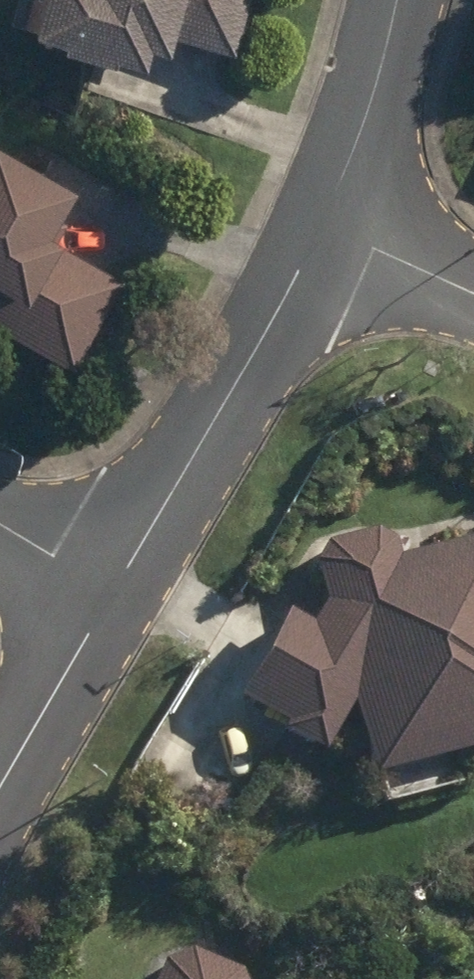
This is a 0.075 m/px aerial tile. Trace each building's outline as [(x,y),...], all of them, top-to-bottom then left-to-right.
[(167,27),(230,46),(243,0),(37,0),(31,21),(63,30),(62,38),(111,52),(113,43),(141,51),(147,32),(164,36),(167,27)] [(70,362),(115,277),(51,243),(56,234),(42,227),(65,183),(0,147),(0,325),(70,362)] [(353,691),(354,695),(375,770),(473,742),(473,531),(400,552),(395,535),(375,525),(327,539),(315,557),(327,599),(316,621),(285,605),(240,693),(289,718),(284,726),(324,746),(353,691)] [(237,970),(188,948),(161,960),(152,978),(240,978),(237,970)]
